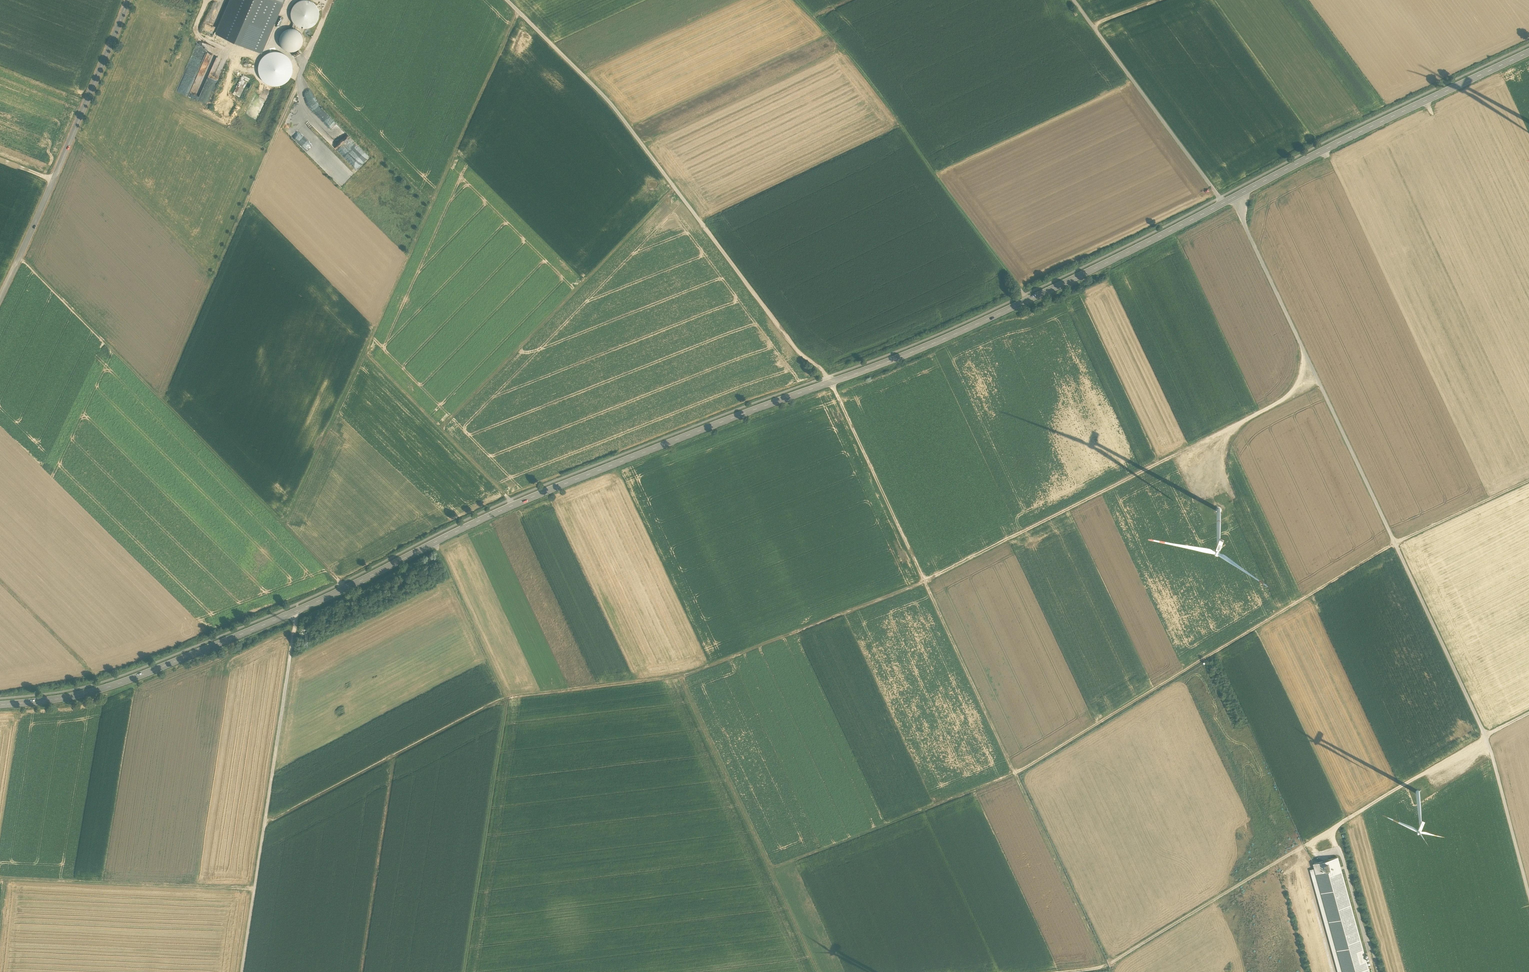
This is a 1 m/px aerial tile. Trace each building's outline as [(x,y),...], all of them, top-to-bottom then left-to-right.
[(218,31),(258,49),(279,0),(232,0),(218,31)] [(318,19),(319,14),(318,9),(318,8),(315,4),(310,1),(305,0),(299,1),(295,4),(292,9),(291,14),(292,20),(295,24),(299,27),(305,28),(310,27),(315,24),(318,19)] [(296,51),(299,49),(301,47),(302,44),(302,40),(302,37),(300,34),(298,32),(295,30),(292,29),(289,29),(285,30),(283,32),(280,35),(279,38),(279,41),(279,44),(281,47),(283,50),(286,51),(289,52),(293,52),(296,51)] [(194,53),(190,63),(218,74),(222,64),(194,53)] [(259,99),(266,102),(270,94),(262,91),(259,99)] [(353,173),(370,156),(356,142),(342,156),(354,167),(350,170),(353,173)] [(1338,857),(1313,863),(1343,971),(1369,971),(1338,857)]
